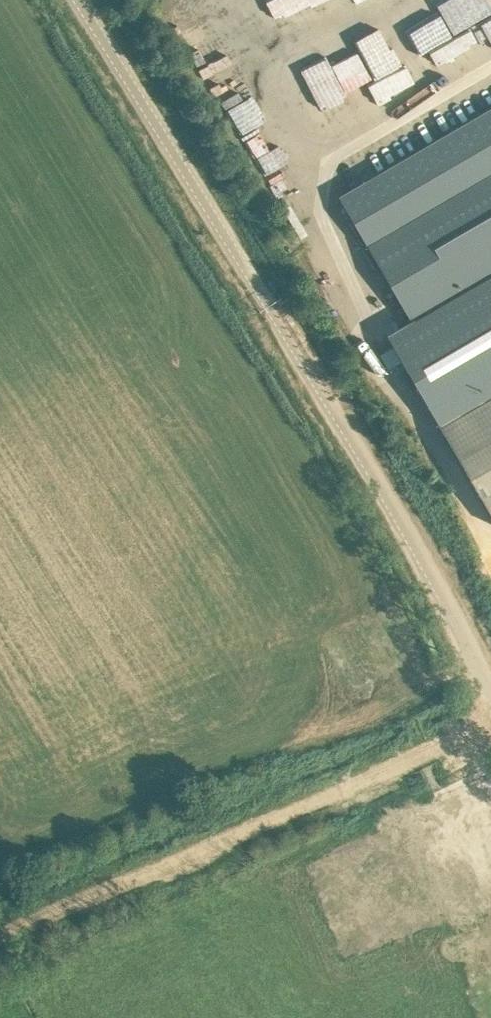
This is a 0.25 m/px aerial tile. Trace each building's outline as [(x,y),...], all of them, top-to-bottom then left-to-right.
[(403,100),(490,55),(490,54),(475,23),(487,17),(478,0),(460,0),(438,11),(448,31),(384,64),(403,100)] [(341,197),(413,320),(388,335),(490,511),(490,109),(341,197)] [(297,180),(285,154),(273,159),(260,132),(246,138),(271,192),(297,180)]
